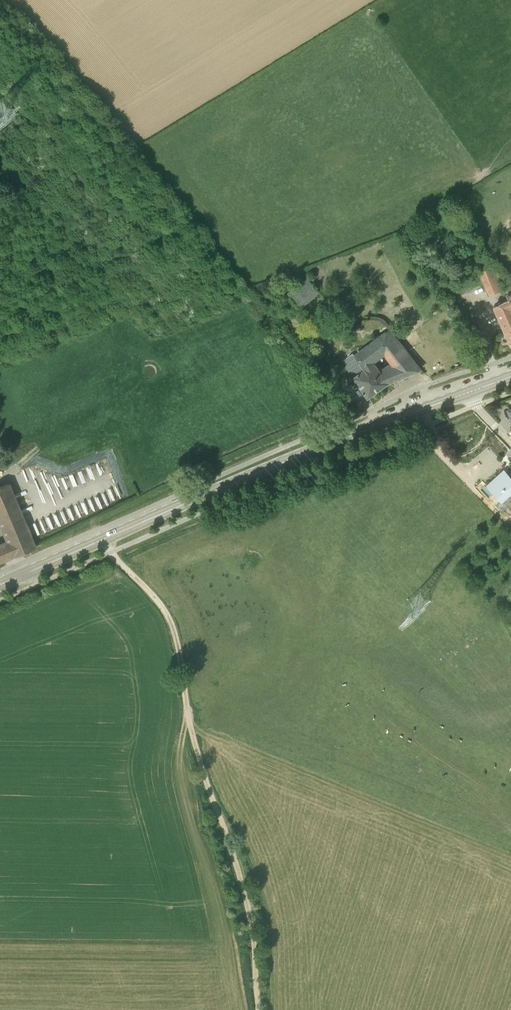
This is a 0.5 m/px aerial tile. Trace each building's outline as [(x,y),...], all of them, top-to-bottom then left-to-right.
[(494,267),(479,273),(489,296),(504,289),(494,267)] [(301,309),(321,292),(307,277),(288,294),(301,309)] [(506,294),(509,299),(494,306),(510,345),(510,292),(506,294)] [(389,382),(421,369),(390,330),(354,353),(342,361),(368,397),(389,382)] [(497,495),(502,500),(510,492),(510,477),(507,473),(490,488),(497,495)] [(35,546),(9,483),(0,487),(0,527),(6,540),(0,542),(0,561),(35,546)]
